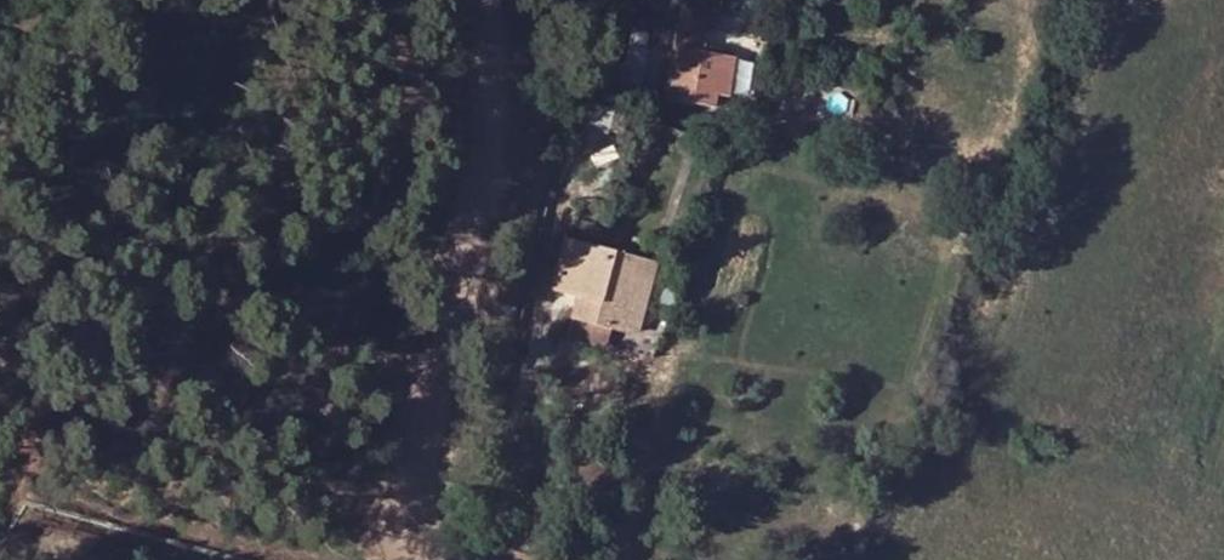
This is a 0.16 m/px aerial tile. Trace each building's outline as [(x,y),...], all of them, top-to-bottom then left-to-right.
[(647,51),(653,18),(627,13),(622,46),(647,51)] [(705,43),(674,37),(665,102),(710,109),(713,95),(704,93),(710,56),(704,55),(705,43)] [(704,93),(713,95),(710,109),(719,110),(727,58),(710,56),(704,93)] [(616,103),(572,92),(564,125),(606,137),(616,103)] [(638,335),(657,265),(566,240),(551,291),(574,297),(569,319),(624,335),(625,331),(638,335)]
